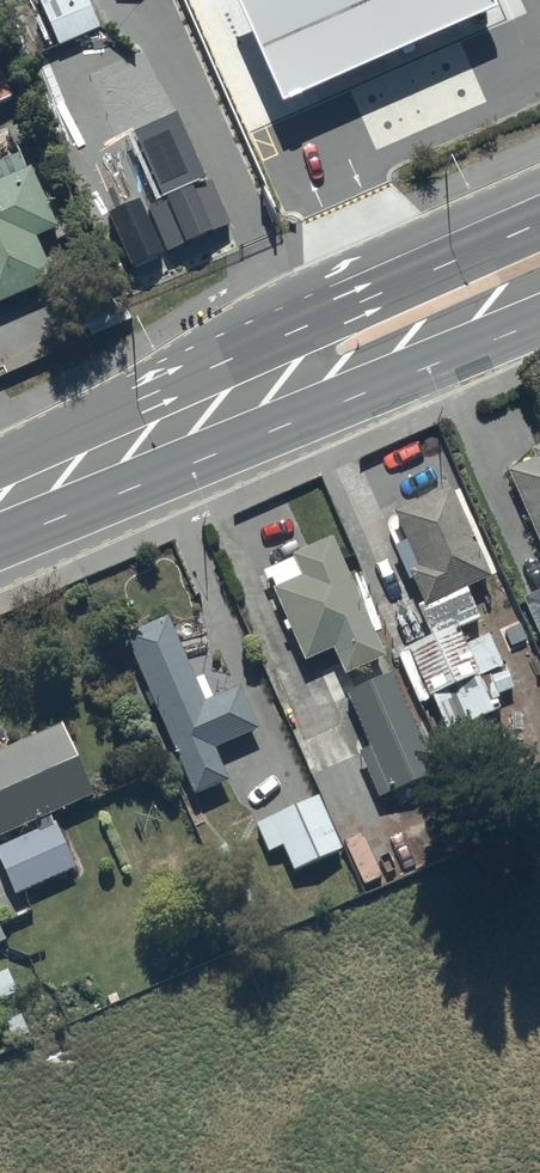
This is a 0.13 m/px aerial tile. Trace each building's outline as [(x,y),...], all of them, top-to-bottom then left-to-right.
[(57,55),(100,37),(85,0),(35,0),(57,55)] [(504,35),(488,0),(291,0),(271,9),(243,22),(293,131),(504,35)] [(174,236),(212,220),(151,73),(105,92),(116,118),(113,119),(117,129),(93,139),(102,161),(77,172),(94,214),(120,203),(137,245),(172,230),(174,236)] [(54,290),(35,246),(56,237),(30,177),(26,179),(18,162),(0,170),(0,314),(54,290)] [(503,463),(539,545),(539,439),(531,443),(533,449),(503,463)] [(490,571),(450,476),(389,502),(402,535),(391,539),(405,573),(411,571),(422,597),(417,599),(429,628),(404,639),(425,690),(428,689),(447,732),(505,707),(493,681),(517,671),(508,652),(499,656),(486,626),(464,635),(456,617),(478,608),(467,581),(490,571)] [(382,648),(332,530),(291,546),(300,569),(270,581),(284,615),(279,617),(283,626),(288,624),(302,657),(334,644),(342,665),(382,648)] [(520,593),(539,637),(539,583),(520,593)] [(165,610),(122,628),(146,687),(143,688),(148,700),(153,698),(191,789),(227,774),(213,742),(256,724),(238,680),(210,691),(202,671),(192,675),(165,610)] [(432,768),(390,665),(343,686),(366,742),(358,745),(377,791),(432,768)] [(93,789),(60,715),(0,742),(0,831),(93,789)] [(341,844),(317,789),(253,816),(266,848),(281,841),(292,865),(341,844)] [(73,863),(55,821),(53,822),(49,813),(34,819),(36,825),(0,841),(0,859),(13,889),(73,863)] [(0,966),(0,999),(16,992),(4,964),(0,966)]
